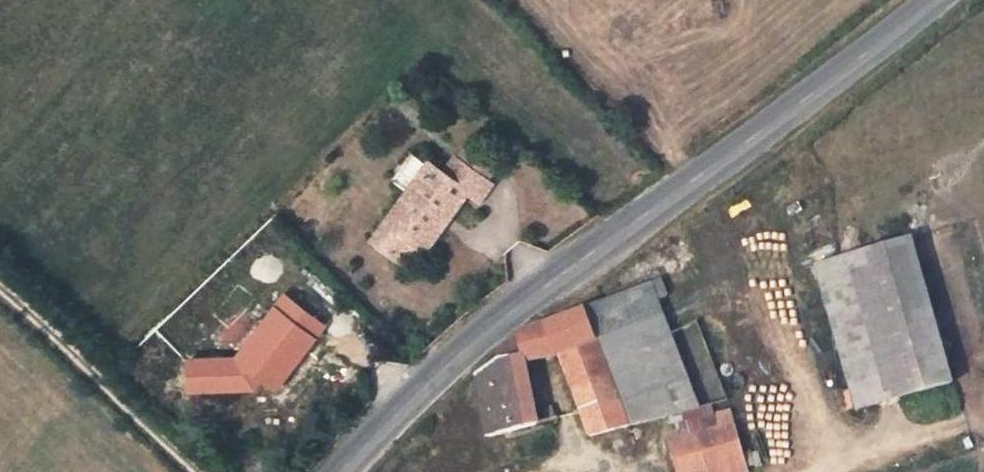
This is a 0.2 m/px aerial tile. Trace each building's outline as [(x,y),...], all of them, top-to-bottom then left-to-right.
[(464,149),(456,160),(485,182),(494,170),(464,149)] [(372,239),(392,254),(404,237),(418,247),(425,253),(469,193),(480,201),(490,185),(485,182),(456,160),(453,159),(443,173),(429,163),(372,239)] [(404,237),(392,254),(406,264),(418,247),(404,237)] [(952,383),(912,240),(817,266),(857,409),(952,383)] [(543,324),(525,330),(496,350),(497,355),(498,360),(477,374),(487,436),(536,425),(524,362),(561,356),(590,435),(627,425),(592,325),(657,301),(667,297),(660,280),(585,310),(585,308),(544,325),(543,324)] [(237,361),(265,382),(271,375),(281,382),(324,326),(285,297),(237,361)] [(669,333),(657,301),(592,325),(627,425),(668,416),(699,408),(669,333)] [(697,322),(669,333),(699,408),(712,404),(728,400),(697,322)] [(275,390),(281,382),(271,375),(265,382),(275,390)] [(728,400),(712,404),(715,413),(730,409),(728,400)] [(712,404),(699,408),(668,416),(670,430),(686,428),(688,436),(717,428),(715,413),(712,404)] [(552,407),(544,409),(547,420),(555,418),(552,407)] [(676,471),(746,471),(748,471),(730,409),(715,413),(717,428),(688,436),(668,441),(676,471)]
